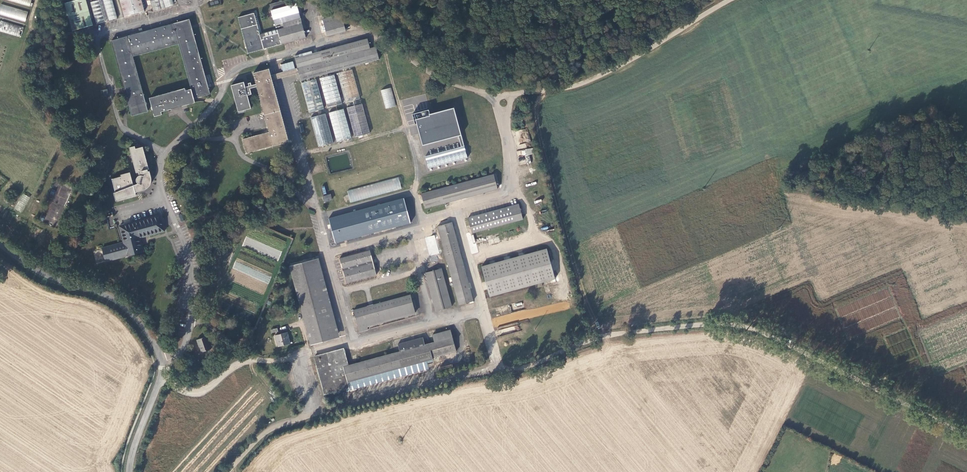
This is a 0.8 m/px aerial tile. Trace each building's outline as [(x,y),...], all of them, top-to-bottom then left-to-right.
[(113,0),(91,0),(97,19),(117,14),(113,0)] [(142,0),(121,0),(124,12),(144,6),(142,0)] [(296,0),(274,0),(269,1),(274,22),(282,20),(283,25),(258,32),(252,9),(238,13),(247,49),(305,34),(296,0)] [(0,5),(0,15),(25,22),(28,12),(0,4),(0,5)] [(68,11),(72,25),(93,20),(91,11),(92,11),(90,5),(68,11)] [(344,27),(339,11),(321,16),(326,32),(344,27)] [(210,94),(189,20),(111,40),(132,116),(148,112),(133,57),(179,45),(192,90),(186,91),(185,88),(150,98),(155,117),(164,115),(163,112),(196,102),(195,99),(210,94)] [(23,26),(0,21),(0,32),(21,37),(23,26)] [(298,73),(300,81),(382,58),(379,46),(369,49),(366,39),(305,56),(304,54),(296,57),(296,59),(294,59),(296,67),(298,73)] [(281,77),(298,73),(296,67),(295,68),(293,61),(281,64),(283,71),(279,72),(271,74),(273,79),(281,77)] [(270,68),(254,72),(257,84),(252,85),(251,82),(249,83),(250,86),(246,87),(244,82),(232,85),(239,112),(252,108),(248,95),(252,94),(251,88),(257,86),(270,132),(243,139),(247,152),(289,141),(273,79),(271,74),(270,68)] [(361,99),(353,70),(338,74),(345,102),(361,99)] [(341,104),(333,75),(319,79),(327,109),(341,104)] [(315,80),(300,84),(308,114),(322,110),(315,80)] [(391,87),(380,90),(386,109),(396,106),(391,87)] [(370,133),(362,104),(347,108),(355,137),(370,133)] [(454,107),(430,113),(429,110),(412,114),(415,124),(417,123),(423,145),(458,136),(462,135),(454,107)] [(351,139),(343,109),(328,114),(336,143),(351,139)] [(332,144),(324,114),(309,118),(317,148),(332,144)] [(425,156),(428,168),(468,158),(464,146),(461,147),(425,156)] [(111,182),(114,194),(115,196),(112,198),(114,203),(134,198),(134,195),(137,194),(137,192),(143,191),(146,189),(147,186),(148,183),(148,179),(150,179),(149,173),(148,173),(147,170),(148,170),(143,148),(135,150),(134,147),(128,148),(135,172),(137,172),(138,176),(136,177),(135,182),(136,183),(136,185),(131,186),(128,174),(121,175),(121,178),(111,182)] [(496,189),(493,174),(420,194),(424,208),(496,189)] [(399,178),(347,189),(350,202),(401,190),(399,178)] [(59,185),(45,217),(57,222),(70,190),(59,185)] [(22,213),(30,197),(23,193),(15,209),(22,213)] [(410,222),(404,198),(328,218),(334,243),(410,222)] [(523,219),(519,203),(467,217),(471,232),(523,219)] [(162,235),(157,219),(117,230),(122,246),(101,252),(105,265),(126,259),(126,261),(142,256),(138,242),(162,235)] [(451,223),(436,227),(447,267),(462,263),(451,223)] [(428,255),(438,254),(435,235),(425,237),(428,255)] [(474,235),(468,236),(472,254),(478,253),(474,235)] [(259,253),(263,244),(246,236),(242,246),(259,253)] [(547,249),(481,266),(489,297),(555,280),(547,249)] [(278,260),(281,251),(277,250),(276,253),(274,253),(272,258),(278,260)] [(375,276),(369,251),(339,258),(345,284),(375,276)] [(340,337),(319,259),(289,267),(310,345),(340,337)] [(447,267),(459,306),(473,302),(462,263),(447,267)] [(451,306),(441,270),(423,275),(433,312),(451,306)] [(367,330),(419,316),(414,294),(353,311),(359,335),(368,333),(367,330)] [(351,388),(428,364),(427,360),(434,358),(433,355),(457,348),(451,327),(433,333),(435,340),(426,343),(425,342),(424,335),(399,342),(402,349),(401,349),(350,364),(345,347),(315,355),(324,390),(325,392),(335,390),(336,392),(342,391),(341,387),(350,385),(351,388)] [(291,342),(287,330),(275,334),(278,345),(291,342)] [(211,349),(207,336),(196,339),(201,352),(211,349)]
